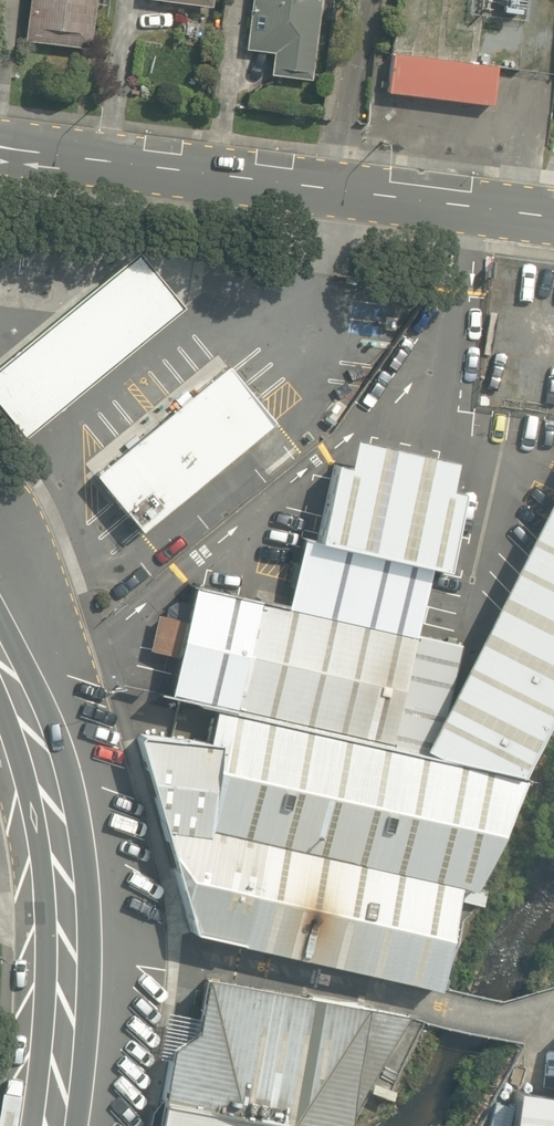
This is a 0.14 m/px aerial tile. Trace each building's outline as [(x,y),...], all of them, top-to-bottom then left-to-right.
[(26,36),(92,45),(98,0),(31,0),(26,36)] [(244,55),(269,57),(267,82),(316,87),(326,0),(250,0),(244,55)] [(497,67),(392,55),(388,93),(492,106),(497,67)] [(0,364),(0,407),(23,436),(183,306),(138,251),(0,364)] [(276,423),(229,366),(96,474),(143,531),(276,423)] [(448,569),(466,492),(452,489),(458,462),(356,439),(350,466),(337,463),(320,540),(448,569)] [(446,752),(551,776),(553,769),(553,535),(446,752)] [(441,641),(195,584),(171,694),(217,704),(416,749),(441,641)] [(527,776),(416,749),(217,704),(208,740),(143,734),(139,737),(194,932),(439,987),(461,886),(474,889),(527,776)] [(207,975),(197,1031),(174,1047),(165,1101),(305,1125),(344,1125),(408,1015),(207,975)] [(512,1125),(553,1125),(553,1098),(516,1092),(512,1125)] [(165,1101),(160,1125),(305,1125),(165,1101)]
